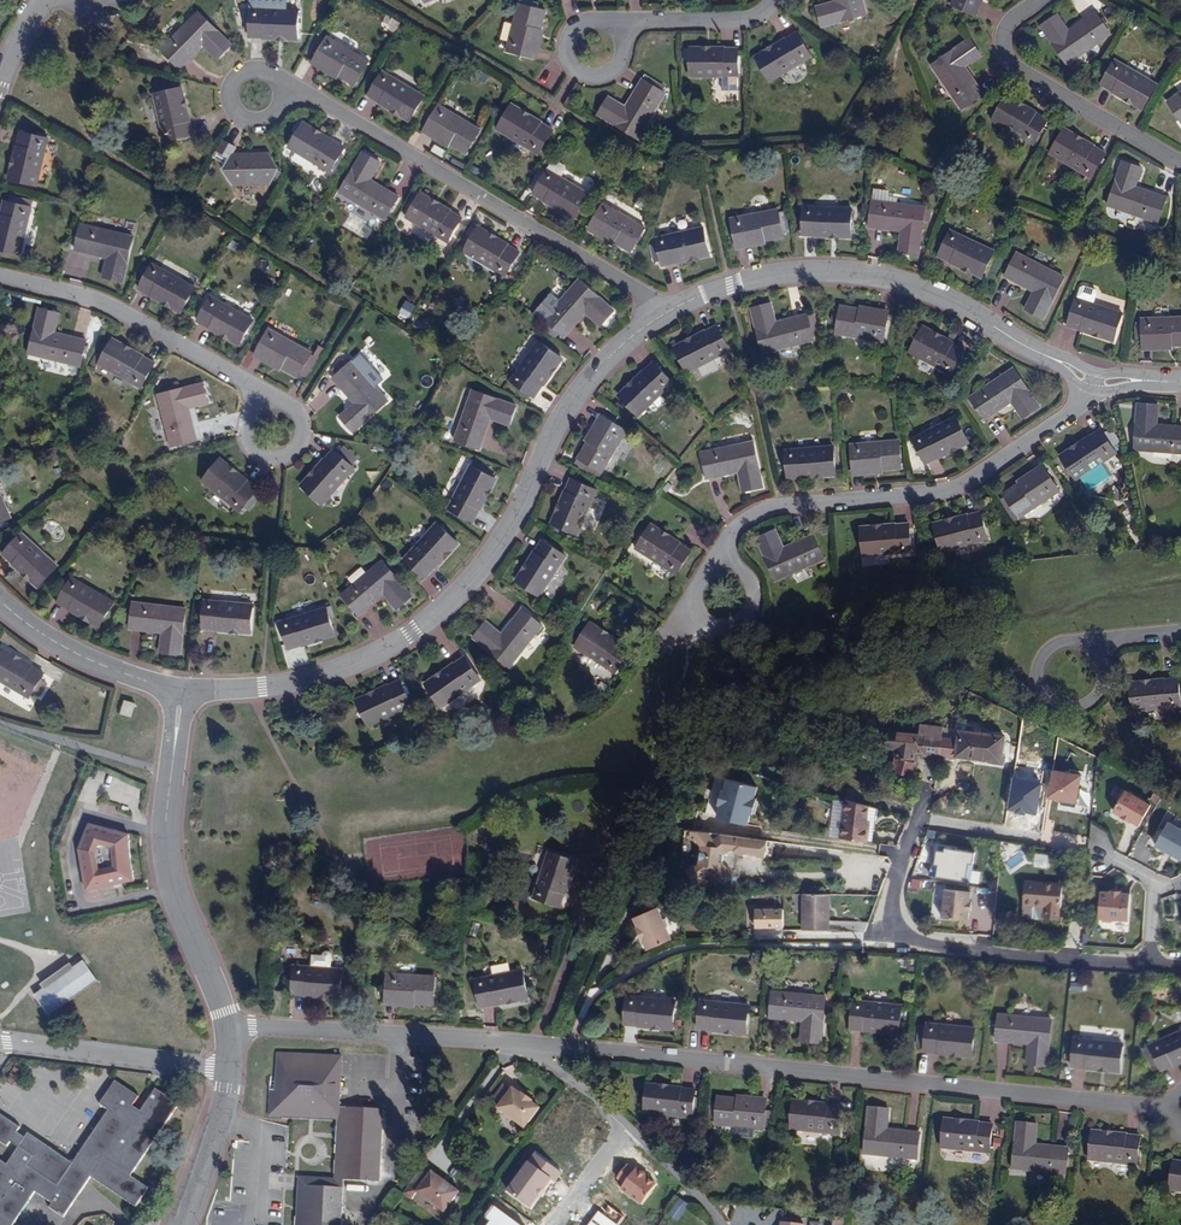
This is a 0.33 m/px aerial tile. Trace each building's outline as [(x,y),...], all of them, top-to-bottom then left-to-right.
[(249,9),(286,11),(286,0),(249,0),(249,9)] [(816,7),(821,27),(866,15),(862,0),(833,0),(833,2),(816,7)] [(951,6),(976,17),(983,0),(953,0),(951,6)] [(506,51),(530,57),(536,32),(540,33),(545,12),(518,5),(506,51)] [(249,9),(247,36),(295,39),(297,12),(286,11),(249,9)] [(197,12),(159,50),(180,69),(202,46),(216,59),(230,45),(197,12)] [(1040,27),(1067,65),(1110,36),(1095,13),(1068,31),(1057,15),(1040,27)] [(536,32),(530,57),(534,59),(541,33),(540,33),(536,32)] [(797,34),(755,59),(769,81),(810,57),(797,34)] [(327,38),(315,58),(337,72),(336,74),(355,85),(368,62),(327,38)] [(930,66),(961,109),(983,93),(966,67),(980,56),(968,39),(930,66)] [(690,49),(690,77),(737,76),(737,49),(690,49)] [(337,72),(315,58),(313,62),(335,75),(336,74),(337,72)] [(1101,84),(1143,107),(1156,85),(1114,62),(1101,84)] [(382,72),(369,96),(409,120),(423,97),(382,72)] [(666,87),(648,76),(646,81),(642,79),(625,106),(609,97),(598,114),(638,138),(666,93),(663,91),(666,87)] [(153,95),(164,141),(190,135),(178,89),(153,95)] [(1167,102),(1180,122),(1180,92),(1167,102)] [(992,120),(1033,143),(1047,120),(1006,96),(992,120)] [(496,129),(537,153),(551,130),(510,105),(496,129)] [(439,106),(427,126),(450,140),(448,143),(466,153),(479,130),(439,106)] [(288,146),(329,171),(343,149),(302,123),(288,146)] [(450,140),(427,126),(424,130),(447,144),(448,143),(450,140)] [(1050,153),(1091,177),(1105,154),(1064,130),(1050,153)] [(19,133),(8,178),(33,184),(44,139),(19,133)] [(224,140),(213,158),(226,165),(224,170),(233,185),(243,179),(259,179),(268,183),(277,169),(268,154),(234,155),(237,148),(224,140)] [(362,153),(338,192),(384,220),(398,196),(370,179),(380,163),(362,153)] [(547,170),(533,193),(574,218),(587,195),(560,178),(565,169),(564,166),(553,159),(547,170)] [(1121,162),(1107,207),(1157,223),(1166,198),(1136,188),(1142,168),(1121,162)] [(420,194),(407,217),(448,241),(461,218),(420,194)] [(24,199),(10,196),(9,201),(4,200),(0,217),(0,248),(19,253),(30,207),(23,205),(24,199)] [(872,201),(869,227),(901,232),(899,251),(920,253),(924,220),(930,221),(932,210),(926,209),(925,207),(872,201)] [(603,204),(590,224),(613,238),(612,240),(630,251),(643,228),(603,204)] [(804,208),(803,234),(851,235),(851,209),(804,208)] [(736,243),(762,238),(762,241),(783,237),(783,234),(788,233),(784,212),(778,214),(778,211),(731,220),(736,243)] [(81,223),(76,250),(106,258),(102,276),(122,281),(133,235),(81,223)] [(613,238),(590,224),(589,227),(611,242),(612,240),(613,238)] [(470,227),(466,233),(471,236),(463,250),(504,276),(518,252),(476,227),(475,230),(470,227)] [(656,239),(662,265),(709,254),(703,228),(656,239)] [(868,249),(877,250),(878,229),(869,229),(868,249)] [(950,231),(939,255),(981,276),(993,252),(950,231)] [(762,238),(736,243),(737,247),(762,242),(762,241),(762,238)] [(65,271),(80,275),(86,255),(70,250),(65,271)] [(1017,253),(1004,277),(1032,292),(1024,308),(1042,318),(1064,277),(1017,253)] [(139,287),(180,311),(192,287),(152,264),(150,268),(144,264),(136,278),(142,281),(139,287)] [(579,280),(544,319),(564,337),(585,314),(600,326),(614,310),(579,280)] [(1076,300),(1068,325),(1113,339),(1121,314),(1093,305),(1097,294),(1095,291),(1083,287),(1080,289),(1077,300),(1076,300)] [(196,320),(238,344),(251,321),(209,297),(196,320)] [(405,300),(400,312),(410,316),(415,304),(405,300)] [(814,340),(808,316),(776,325),(770,304),(751,309),(764,354),(814,340)] [(861,313),(861,310),(841,307),(841,311),(835,310),(833,322),(838,323),(836,334),(884,342),(889,317),(861,313)] [(38,308),(27,353),(78,367),(85,340),(54,332),(58,314),(38,308)] [(862,309),(861,310),(861,313),(889,317),(889,313),(862,309)] [(1143,344),(1169,343),(1169,346),(1180,345),(1180,319),(1142,320),(1142,331),(1136,332),(1137,343),(1143,343),(1143,344)] [(731,351),(719,327),(676,349),(688,373),(731,351)] [(952,375),(965,351),(923,329),(910,352),(952,375)] [(268,330),(257,350),(280,364),(279,366),(297,376),(299,373),(307,377),(318,358),(309,353),(310,353),(268,330)] [(97,352),(89,366),(95,369),(99,364),(141,387),(154,363),(112,340),(103,355),(97,352)] [(539,342),(511,382),(533,397),(561,358),(539,342)] [(280,364),(257,350),(255,354),(278,367),(279,366),(280,364)] [(388,401),(353,361),(348,364),(347,363),(344,359),(332,370),(336,375),(332,379),(353,403),(339,414),(353,431),(388,401)] [(638,416),(673,384),(655,364),(620,397),(638,416)] [(1039,408),(1013,369),(970,399),(984,420),(1011,402),(1022,419),(1039,408)] [(158,395),(170,446),(197,439),(190,409),(207,405),(202,384),(158,395)] [(472,391),(455,440),(480,449),(491,420),(509,426),(516,406),(472,391)] [(1138,404),(1134,450),(1180,454),(1180,428),(1157,426),(1159,405),(1138,404)] [(587,439),(589,441),(591,442),(606,418),(601,415),(587,439)] [(591,442),(589,441),(578,459),(574,465),(599,477),(601,473),(627,431),(606,418),(591,442)] [(968,442),(955,418),(913,440),(926,464),(968,442)] [(1101,431),(1060,457),(1075,480),(1116,454),(1101,431)] [(880,468),(881,471),(901,469),(898,442),(850,447),(853,471),(880,468)] [(743,492),(762,488),(754,444),(702,453),(707,479),(740,473),(743,492)] [(343,447),(336,454),(333,450),(301,486),(322,504),(352,468),(349,466),(355,459),(343,447)] [(836,474),(833,447),(786,452),(789,479),(836,474)] [(203,481),(240,510),(243,506),(246,508),(256,496),(253,494),(256,489),(219,459),(203,481)] [(471,466),(448,508),(471,522),(495,479),(471,466)] [(1020,483),(1021,484),(1022,487),(1046,471),(1043,467),(1020,483)] [(1004,495),(1005,498),(1018,517),(1019,518),(1059,492),(1046,471),(1022,487),(1021,484),(1004,495)] [(578,535),(597,491),(571,479),(552,524),(578,535)] [(9,517),(0,497),(0,521),(9,517)] [(1018,517),(1005,498),(1000,501),(1013,521),(1018,517)] [(940,552),(987,539),(980,514),(933,526),(940,552)] [(437,525),(405,560),(425,578),(457,543),(437,525)] [(911,552),(909,525),(861,529),(864,556),(911,552)] [(677,574),(691,552),(650,526),(636,549),(677,574)] [(776,581),(824,559),(814,536),(784,550),(776,531),(757,539),(776,581)] [(21,534),(3,554),(37,586),(55,567),(21,534)] [(541,597),(566,557),(543,542),(517,582),(541,597)] [(382,561),(341,595),(359,616),(384,596),(396,610),(412,596),(382,561)] [(71,579),(58,601),(99,626),(112,603),(71,579)] [(205,601),(202,628),(250,633),(252,606),(205,601)] [(133,603),(130,629),(160,634),(159,652),(180,655),(186,609),(133,603)] [(326,607),(281,622),(289,647),(335,633),(330,619),(332,618),(329,608),(327,609),(326,607)] [(509,668),(542,626),(522,610),(501,636),(486,624),(474,640),(509,668)] [(615,673),(630,650),(589,624),(574,647),(615,673)] [(2,648),(0,651),(0,680),(29,697),(33,691),(39,695),(47,682),(41,679),(44,673),(2,648)] [(481,681),(465,658),(425,686),(435,699),(431,701),(438,711),(481,681)] [(1177,679),(1129,684),(1132,708),(1127,709),(1129,721),(1133,720),(1132,712),(1180,706),(1177,679)] [(413,706),(401,681),(358,702),(369,727),(413,706)] [(134,703),(124,700),(121,713),(131,716),(134,703)] [(312,718),(310,707),(302,709),(305,720),(312,718)] [(927,737),(928,725),(921,724),(920,737),(927,737)] [(940,755),(943,738),(944,727),(928,725),(927,737),(920,737),(908,736),(907,751),(918,753),(940,755)] [(959,740),(943,738),(940,755),(939,757),(954,759),(955,752),(957,753),(969,755),(968,757),(1001,762),(1005,736),(960,730),(959,740)] [(889,734),(888,748),(898,750),(907,751),(908,736),(889,734)] [(898,750),(893,772),(912,777),(918,753),(907,751),(898,750)] [(1081,772),(1050,770),(1048,800),(1078,802),(1081,772)] [(1043,783),(1015,778),(1009,809),(1037,814),(1043,783)] [(758,788),(728,780),(725,792),(722,791),(718,806),(720,807),(717,818),(747,826),(750,815),(753,815),(756,801),(754,800),(758,788)] [(1151,801),(1124,787),(1110,814),(1139,828),(1151,801)] [(845,799),(834,838),(863,842),(866,828),(863,827),(865,820),(869,806),(845,799)] [(134,834),(91,817),(80,844),(88,891),(136,881),(135,878),(135,874),(135,867),(135,861),(134,853),(134,847),(134,840),(134,834)] [(1163,819),(1151,843),(1180,858),(1180,828),(1163,819)] [(711,834),(694,832),(693,838),(704,852),(702,866),(697,869),(693,869),(689,872),(699,885),(709,877),(716,878),(720,886),(726,885),(735,879),(725,865),(727,855),(732,851),(738,852),(741,855),(747,856),(750,853),(757,854),(759,857),(768,859),(770,842),(724,836),(717,842),(711,834)] [(776,843),(770,842),(768,859),(774,859),(776,843)] [(972,870),(974,852),(936,846),(931,876),(978,883),(980,872),(972,870)] [(574,862),(549,854),(533,899),(559,908),(574,862)] [(1007,859),(1009,866),(1022,862),(1020,855),(1007,859)] [(1046,882),(1025,880),(1023,904),(1044,906),(1043,918),(1059,919),(1060,908),(1061,908),(1063,888),(1045,886),(1046,882)] [(972,891),(944,888),(940,919),(968,922),(972,891)] [(980,890),(977,909),(988,910),(991,892),(980,890)] [(1128,892),(1099,892),(1098,923),(1128,924),(1128,892)] [(827,931),(827,897),(802,897),(802,931),(827,931)] [(782,904),(752,905),(753,929),(783,927),(782,904)] [(671,939),(657,907),(634,918),(638,927),(636,928),(643,941),(644,940),(649,950),(671,939)] [(341,997),(342,970),(332,969),(332,959),(332,956),(331,954),(329,952),(326,952),(324,954),(324,957),(313,956),(312,968),(295,967),(293,994),(341,997)] [(38,992),(34,995),(37,999),(49,1015),(52,1012),(94,983),(98,980),(89,967),(83,960),(80,962),(80,963),(38,992)] [(522,972),(475,981),(480,1008),(528,999),(522,972)] [(386,975),(385,999),(413,1001),(413,1004),(434,1005),(435,977),(386,975)] [(826,997),(773,991),(770,1017),(803,1021),(801,1041),(821,1043),(826,997)] [(675,1002),(627,997),(625,1024),(672,1029),(675,1002)] [(749,1007),(701,1001),(698,1029),(746,1034),(749,1007)] [(900,1007),(853,1002),(850,1029),(898,1034),(900,1007)] [(1052,1020),(999,1014),(996,1040),(1029,1043),(1026,1064),(1047,1066),(1052,1020)] [(971,1057),(975,1029),(927,1024),(926,1027),(920,1026),(918,1045),(924,1046),(924,1052),(971,1057)] [(1150,1047),(1152,1051),(1145,1054),(1152,1069),(1159,1066),(1161,1072),(1180,1063),(1180,1033),(1150,1047)] [(1122,1044),(1075,1038),(1072,1066),(1119,1071),(1122,1044)] [(338,1107),(340,1107),(343,1056),(278,1052),(276,1089),(271,1089),(270,1116),(282,1116),(283,1108),(338,1111),(338,1107)] [(180,1104),(157,1088),(142,1111),(134,1105),(140,1096),(117,1081),(102,1104),(111,1110),(75,1163),(29,1132),(26,1137),(19,1132),(22,1127),(0,1112),(0,1140),(9,1146),(12,1141),(20,1147),(8,1164),(0,1159),(0,1224),(14,1224),(37,1191),(55,1203),(51,1207),(65,1217),(92,1176),(137,1207),(150,1188),(132,1176),(180,1104)] [(695,1091),(647,1086),(644,1113),(693,1119),(693,1116),(696,1116),(698,1098),(694,1097),(695,1091)] [(502,1087),(492,1101),(499,1107),(496,1110),(523,1129),(538,1110),(530,1104),(531,1103),(520,1095),(519,1096),(511,1090),(509,1093),(502,1087)] [(737,1101),(738,1099),(717,1096),(714,1124),(763,1129),(766,1104),(737,1101)] [(841,1107),(794,1102),(791,1129),(838,1135),(841,1107)] [(348,1107),(340,1107),(338,1107),(338,1111),(337,1119),(334,1178),(345,1178),(348,1107)] [(384,1109),(348,1107),(345,1178),(345,1180),(381,1181),(384,1109)] [(283,1108),(282,1116),(337,1119),(338,1111),(283,1108)] [(888,1111),(868,1109),(864,1155),(917,1160),(919,1135),(886,1132),(888,1111)] [(992,1126),(945,1121),(941,1148),(989,1153),(992,1126)] [(1037,1126),(1017,1124),(1013,1170),(1066,1175),(1068,1150),(1035,1147),(1037,1126)] [(1139,1138),(1092,1132),(1088,1160),(1136,1165),(1139,1138)] [(561,1173),(534,1152),(505,1190),(530,1209),(551,1181),(554,1183),(561,1173)] [(660,1183),(630,1159),(614,1178),(624,1186),(620,1189),(642,1206),(660,1183)] [(1174,1162),(1169,1190),(1180,1192),(1180,1163),(1174,1162)] [(443,1182),(442,1179),(432,1172),(431,1173),(423,1167),(403,1194),(412,1200),(417,1193),(444,1212),(459,1192),(449,1184),(447,1185),(443,1182)] [(308,1177),(298,1176),(296,1224),(306,1224),(307,1184),(308,1177)] [(345,1180),(345,1178),(334,1178),(308,1177),(307,1184),(344,1186),(345,1180)] [(344,1186),(307,1184),(306,1224),(342,1224),(344,1186)] [(678,1198),(666,1214),(676,1222),(688,1206),(678,1198)] [(605,1203),(588,1224),(618,1224),(624,1217),(605,1203)] [(495,1205),(486,1217),(492,1221),(489,1224),(522,1224),(495,1205)]
